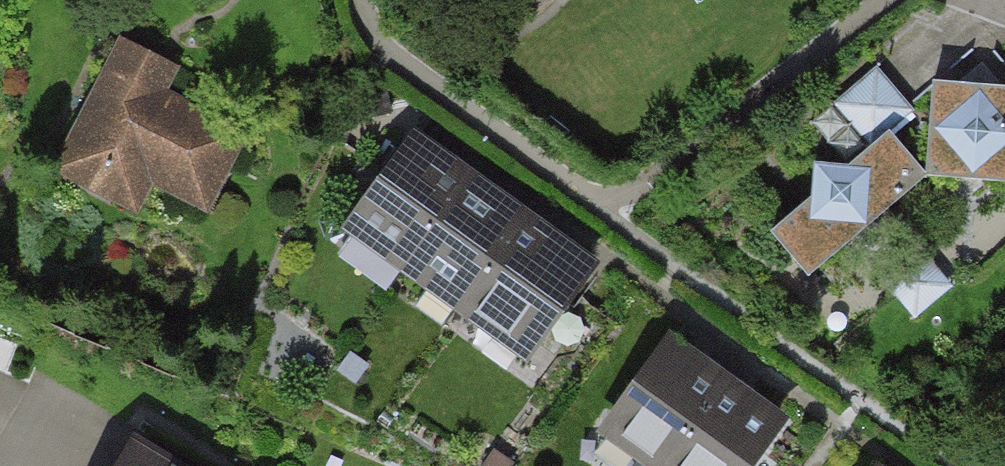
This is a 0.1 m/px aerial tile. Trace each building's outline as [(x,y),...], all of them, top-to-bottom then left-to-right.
[(117,47),(56,181),(130,214),(142,188),(210,219),(246,140),(178,109),(191,80),(117,47)] [(773,242),(809,285),(928,186),(889,139),(914,118),(877,74),(838,106),(876,151),(847,175),(814,173),(812,210),(773,242)] [(928,186),(1004,191),(1004,94),(932,90),(928,186)] [(398,281),(469,183),(409,140),(339,238),(398,281)] [(398,281),(461,326),(532,228),(469,183),(398,281)] [(594,273),(532,228),(461,326),(523,371),(594,273)] [(727,391),(666,346),(596,441),(630,465),(671,465),(727,391)] [(727,391),(671,465),(761,465),(785,433),(727,391)] [(133,444),(119,465),(167,465),(133,444)]
